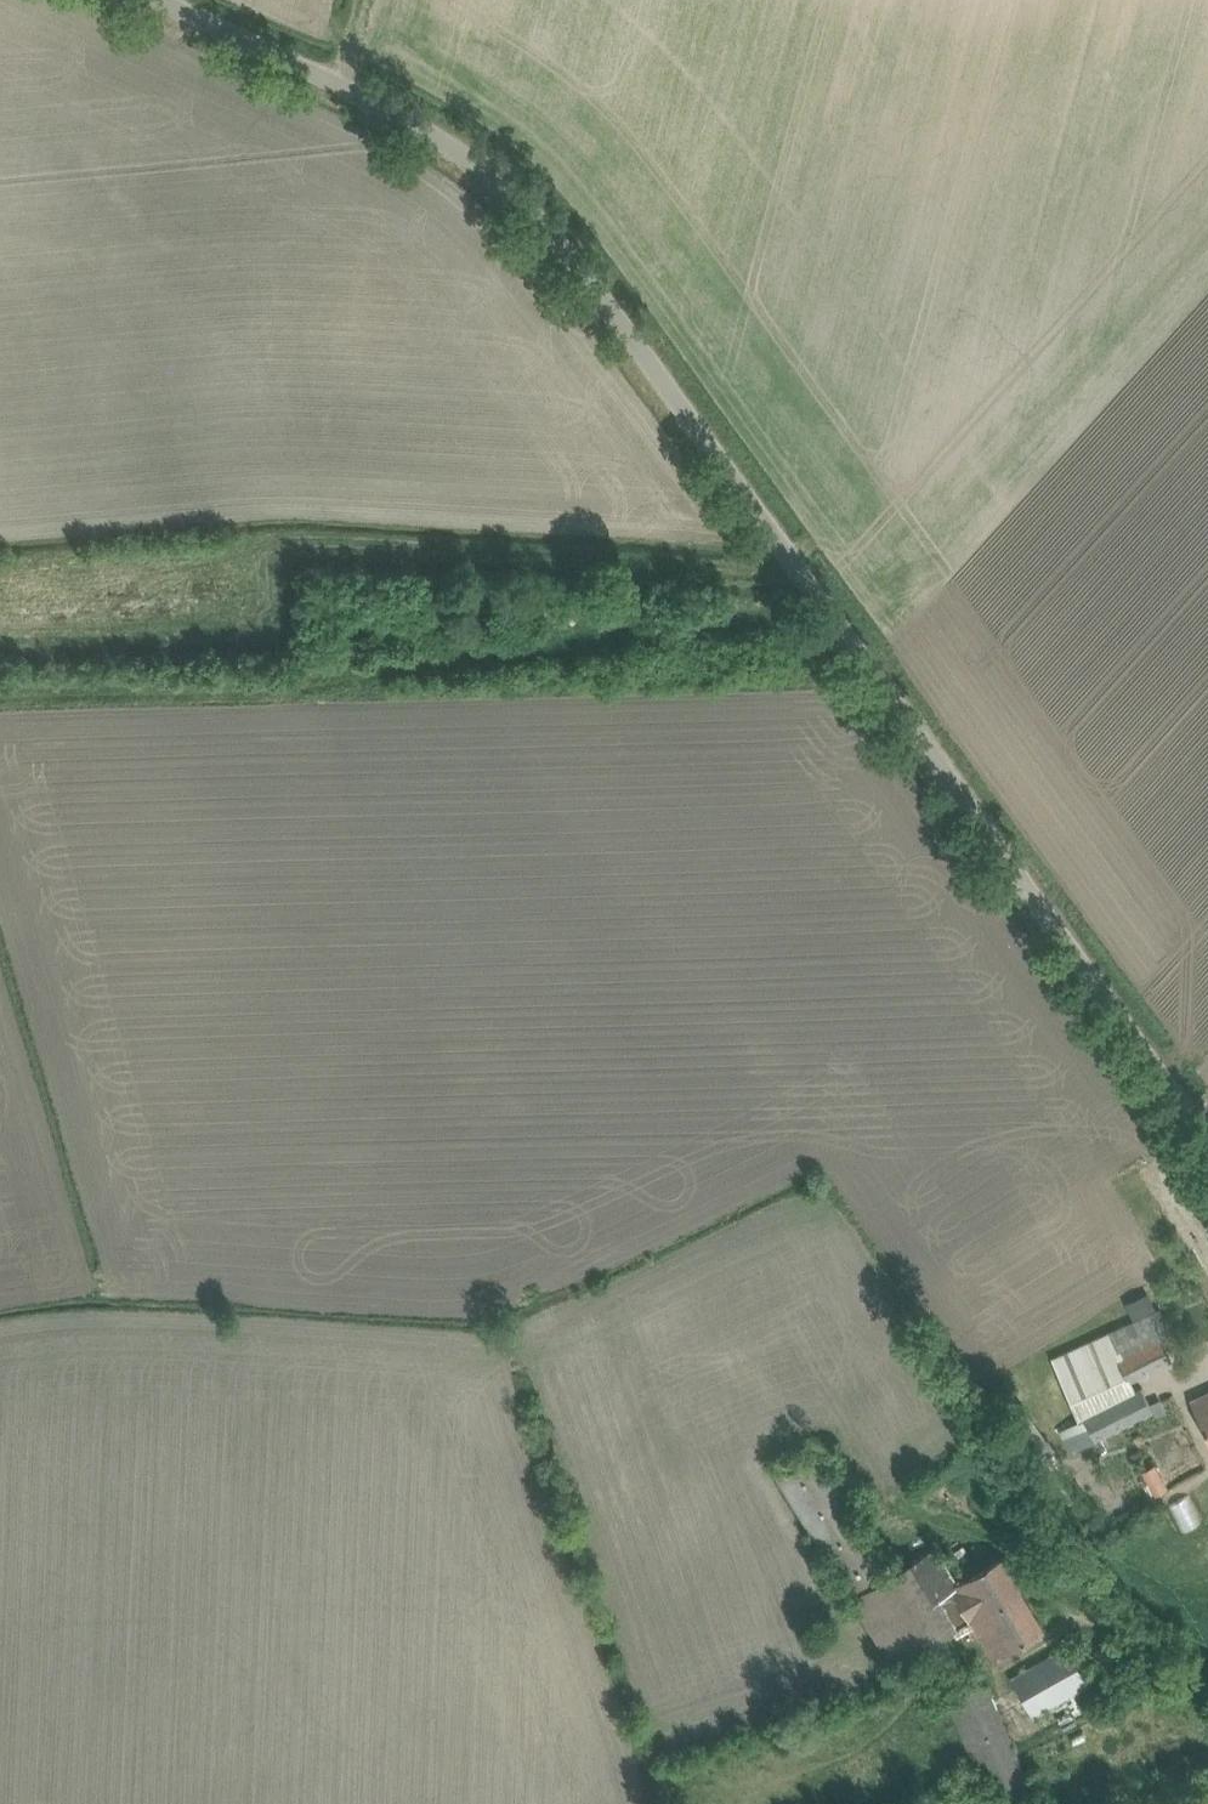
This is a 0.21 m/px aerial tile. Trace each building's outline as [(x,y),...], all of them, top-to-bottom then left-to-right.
[(1133,1315),(1154,1304),(1147,1291),(1126,1301),(1133,1315)] [(1049,1359),(1079,1420),(1061,1428),(1071,1449),(1096,1437),(1094,1434),(1144,1409),(1128,1375),(1165,1358),(1156,1339),(1172,1331),(1160,1307),(1049,1359)] [(1192,1400),(1207,1433),(1207,1393),(1192,1400)] [(1024,1403),(1003,1417),(1047,1481),(1068,1466),(1038,1425),(1024,1403)] [(956,1627),(973,1617),(994,1654),(1041,1626),(1001,1559),(959,1584),(935,1545),(891,1572),(817,1450),(777,1475),(892,1663),(955,1625),(956,1627)] [(1156,1462),(1143,1469),(1156,1495),(1170,1488),(1156,1462)] [(1086,1681),(1063,1646),(1014,1678),(1036,1711),(1086,1681)] [(992,1803),(1040,1803),(983,1672),(942,1690),(992,1803)]
